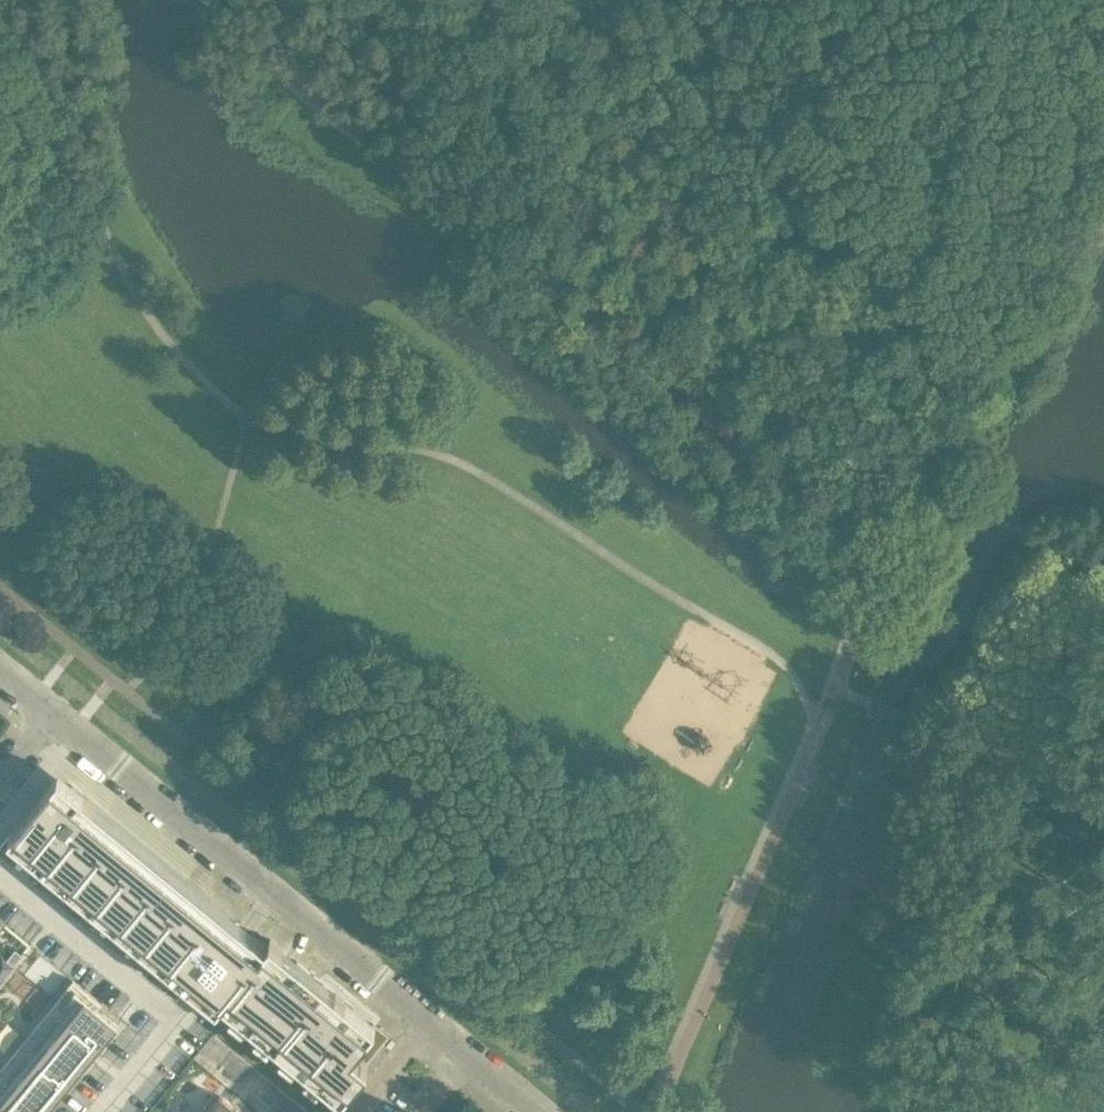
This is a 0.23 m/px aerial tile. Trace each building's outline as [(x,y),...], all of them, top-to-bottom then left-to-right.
[(54,779),(9,834),(10,835),(19,842),(25,835),(40,848),(47,853),(41,860),(190,983),(196,976),(210,987),(204,994),(228,1014),(229,1015),(235,1008),(222,997),(234,982),(242,972),(244,970),(252,960),(254,958),(259,952),(266,943),(254,933),(248,940),(234,929),(229,925),(223,920),(228,914),(229,914),(72,784),(67,791),(54,779)] [(234,982),(222,997),(235,1008),(249,1020),(260,1028),(274,1040),(285,1049),(299,1061),(310,1070),(324,1081),(342,1096),(368,1065),(367,1064),(391,1037),(375,1025),(376,1025),(373,1022),(354,1007),(345,999),(336,992),(325,983),(323,981),(300,962),(297,960),(284,949),(283,949),(270,938),(266,943),(259,952),(254,958),(252,960),(244,970),(242,972),(234,982)] [(15,949),(7,959),(14,964),(22,954),(15,949)] [(0,968),(0,970),(6,974),(14,964),(7,959),(0,968)] [(0,1068),(0,1111),(46,1111),(118,1024),(69,983),(0,1068)] [(342,1096),(324,1081),(310,1070),(299,1061),(285,1049),(274,1040),(260,1028),(249,1020),(235,1008),(229,1015),(193,1059),(150,1111),(329,1111),(342,1096)]
